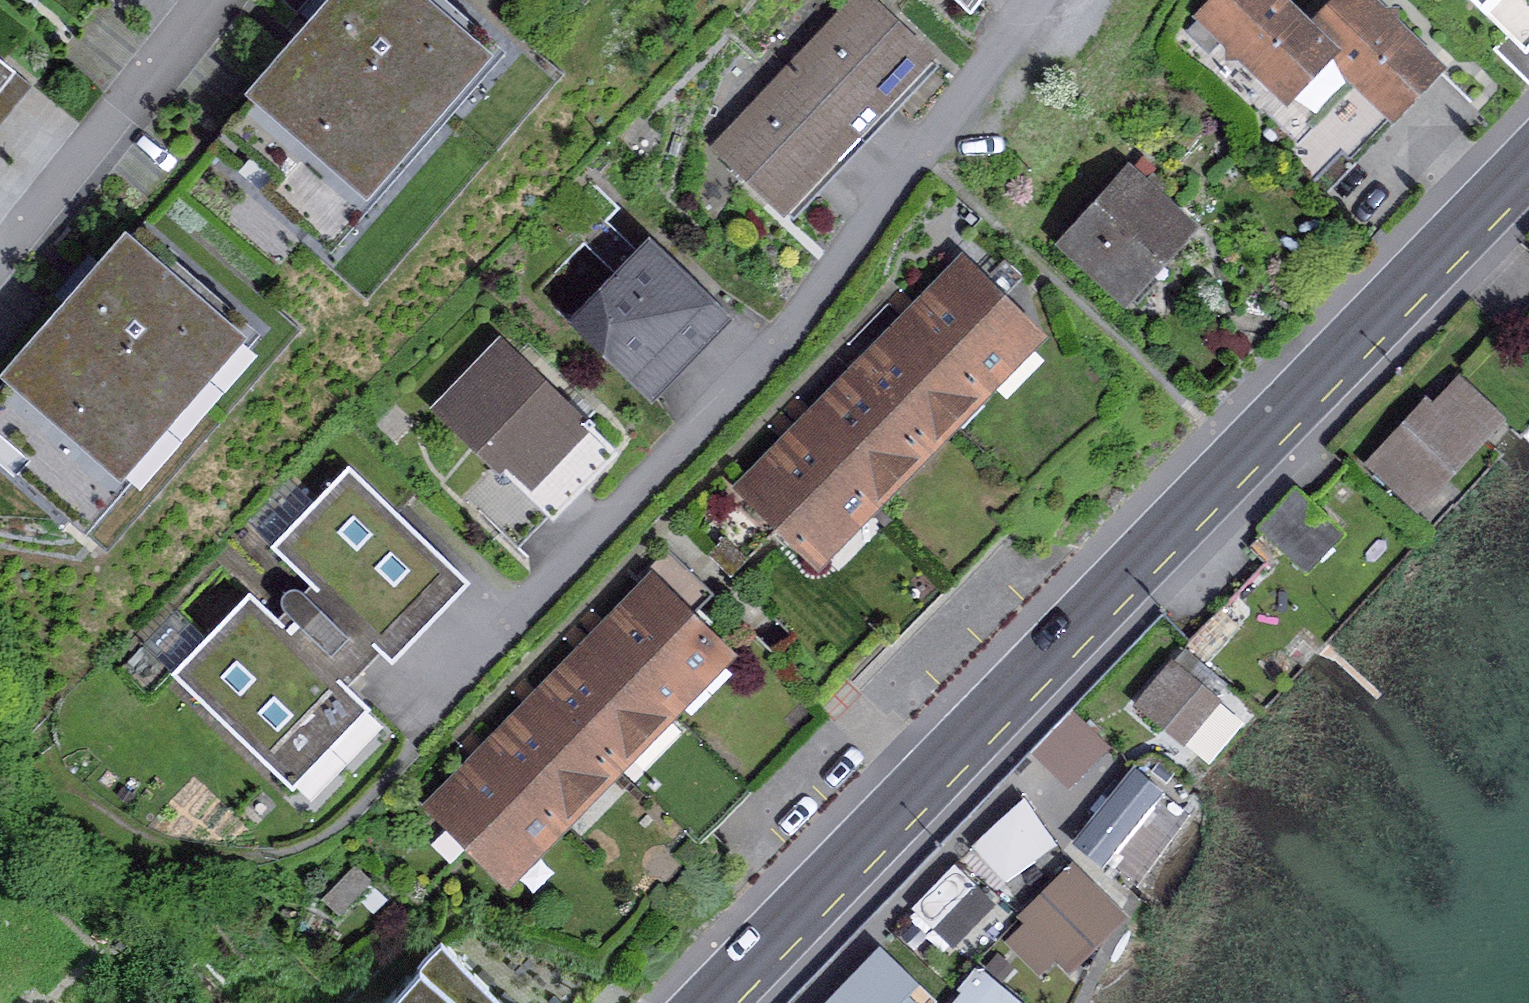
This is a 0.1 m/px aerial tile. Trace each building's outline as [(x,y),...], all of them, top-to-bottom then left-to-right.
[(237,94),(356,198),(479,57),(414,0),(319,0),(237,94)] [(928,61),(863,0),(858,0),(790,72),(857,136),(928,61)] [(971,14),(980,0),(958,0),(971,14)] [(1197,17),(1284,109),(1336,60),(1306,28),(1280,0),(1215,0),(1197,17)] [(1306,28),(1336,60),(1392,119),(1444,70),(1378,0),(1335,0),(1306,28)] [(1525,46),(1528,43),(1528,0),(1479,0),(1525,46)] [(19,82),(0,67),(0,106),(19,82)] [(786,210),(857,136),(790,72),(718,147),(786,210)] [(1192,224),(1125,166),(1061,239),(1127,298),(1192,224)] [(0,368),(0,391),(108,485),(231,344),(112,240),(0,368)] [(719,319),(651,253),(583,322),(651,388),(719,319)] [(1042,336),(963,260),(742,486),(821,563),(1042,336)] [(583,427),(501,348),(446,405),(528,484),(583,427)] [(1503,426),(1454,380),(1372,466),(1422,512),(1503,426)] [(87,549),(120,516),(6,402),(0,408),(0,462),(87,549)] [(463,582),(349,476),(280,550),(316,584),(275,627),(249,603),(181,676),(294,781),(361,710),(339,690),(380,646),(392,657),(463,582)] [(1341,533),(1296,494),(1264,530),(1309,570),(1341,533)] [(595,636),(636,674),(690,618),(650,579),(595,636)] [(690,618),(636,674),(674,711),(728,654),(690,618)] [(595,636),(541,692),(619,767),(674,711),(636,674),(595,636)] [(1175,664),(1140,704),(1180,739),(1215,698),(1175,664)] [(541,692),(487,748),(565,823),(619,767),(541,692)] [(1033,753),(1077,795),(1118,753),(1073,711),(1033,753)] [(487,748),(432,805),(510,880),(565,823),(487,748)] [(1133,771),(1076,843),(1104,864),(1161,792),(1133,771)] [(967,843),(1000,889),(1059,847),(1026,801),(967,843)] [(1125,918),(1071,864),(998,935),(1042,980),(1062,962),(1071,971),(1125,918)] [(433,950),(381,1002),(487,1002),(433,950)] [(833,1002),(899,1002),(915,986),(881,953),(833,1002)] [(987,968),(957,1002),(1028,1002),(987,968)]
